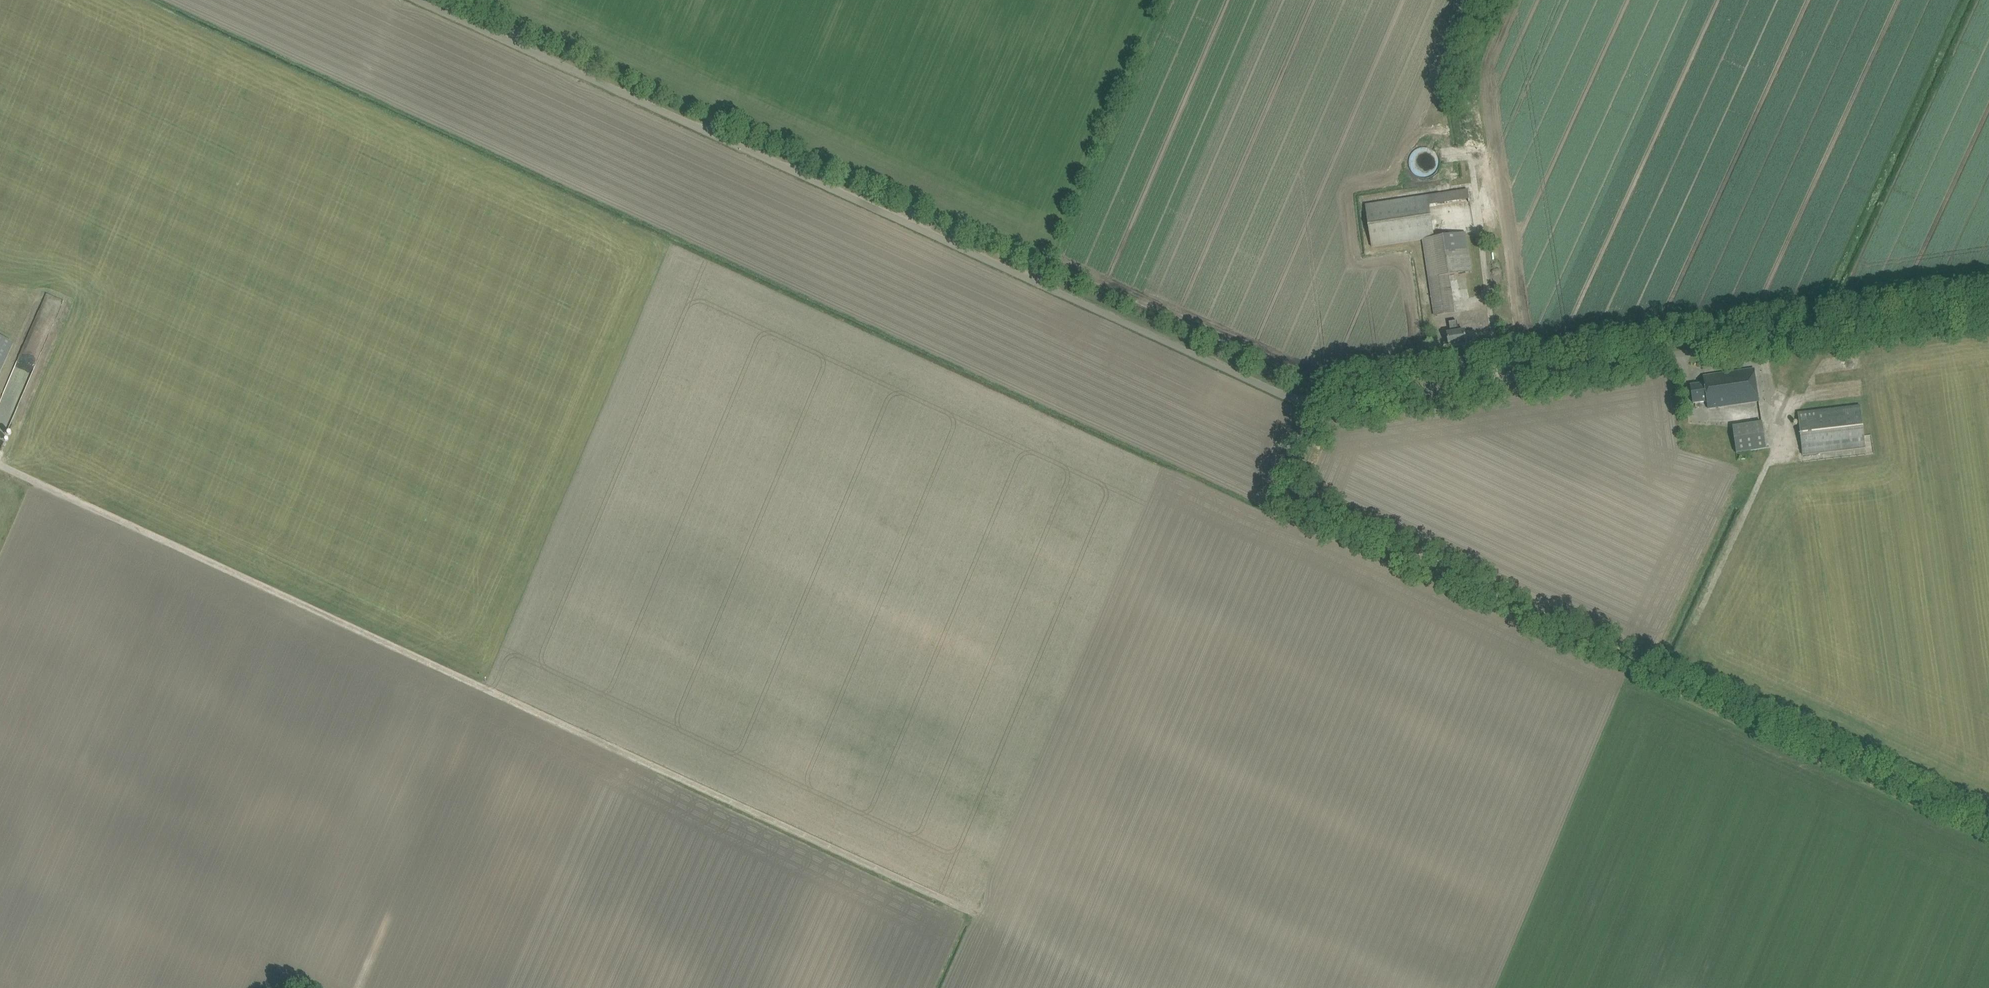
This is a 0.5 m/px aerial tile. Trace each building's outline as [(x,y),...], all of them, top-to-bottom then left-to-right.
[(1439,154),(1420,143),(1405,168),(1426,180),(1430,173),(1435,176),(1441,165),(1435,161),(1439,154)] [(1366,205),(1372,247),(1434,237),(1429,208),(1469,202),(1468,190),(1366,205)] [(1467,233),(1453,235),(1423,239),(1435,316),(1455,313),(1449,276),(1472,272),(1467,233)] [(38,332),(47,336),(61,302),(52,298),(47,311),(45,311),(40,324),(41,325),(38,332)] [(1447,334),(1448,337),(1449,346),(1464,344),(1465,346),(1476,344),(1474,332),(1465,334),(1465,332),(1459,333),(1457,322),(1449,323),(1451,334),(1447,334)] [(13,345),(0,339),(0,373),(13,345)] [(1691,385),(1692,395),(1694,404),(1708,402),(1709,409),(1759,402),(1756,378),(1754,368),(1704,376),(1705,383),(1691,385)] [(1803,416),(1808,458),(1870,451),(1865,408),(1803,416)] [(1733,427),(1737,453),(1766,449),(1762,423),(1733,427)]
